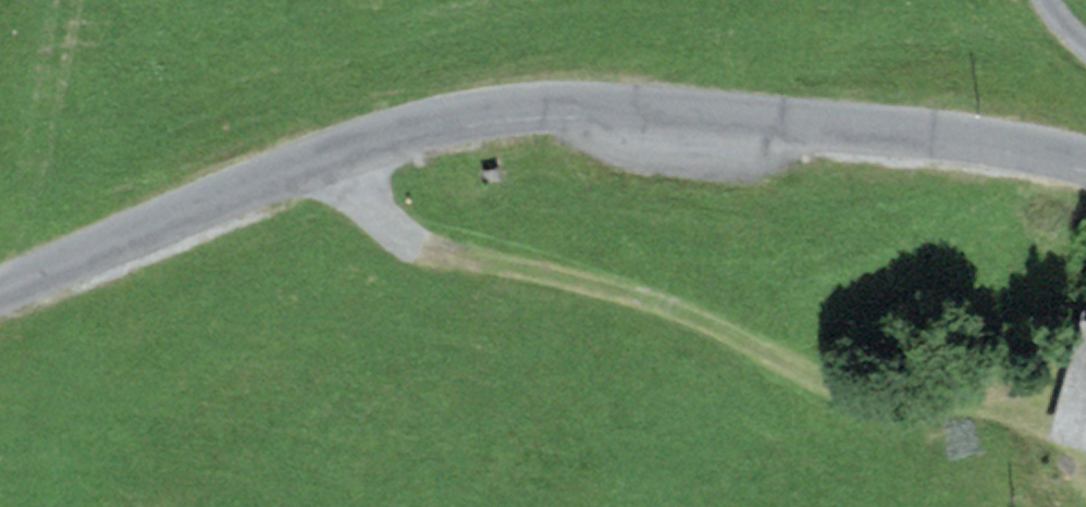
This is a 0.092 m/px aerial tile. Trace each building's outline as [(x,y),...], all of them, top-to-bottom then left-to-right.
[(1072,312),(1045,423),(1085,433),(1085,315),(1072,312)]
